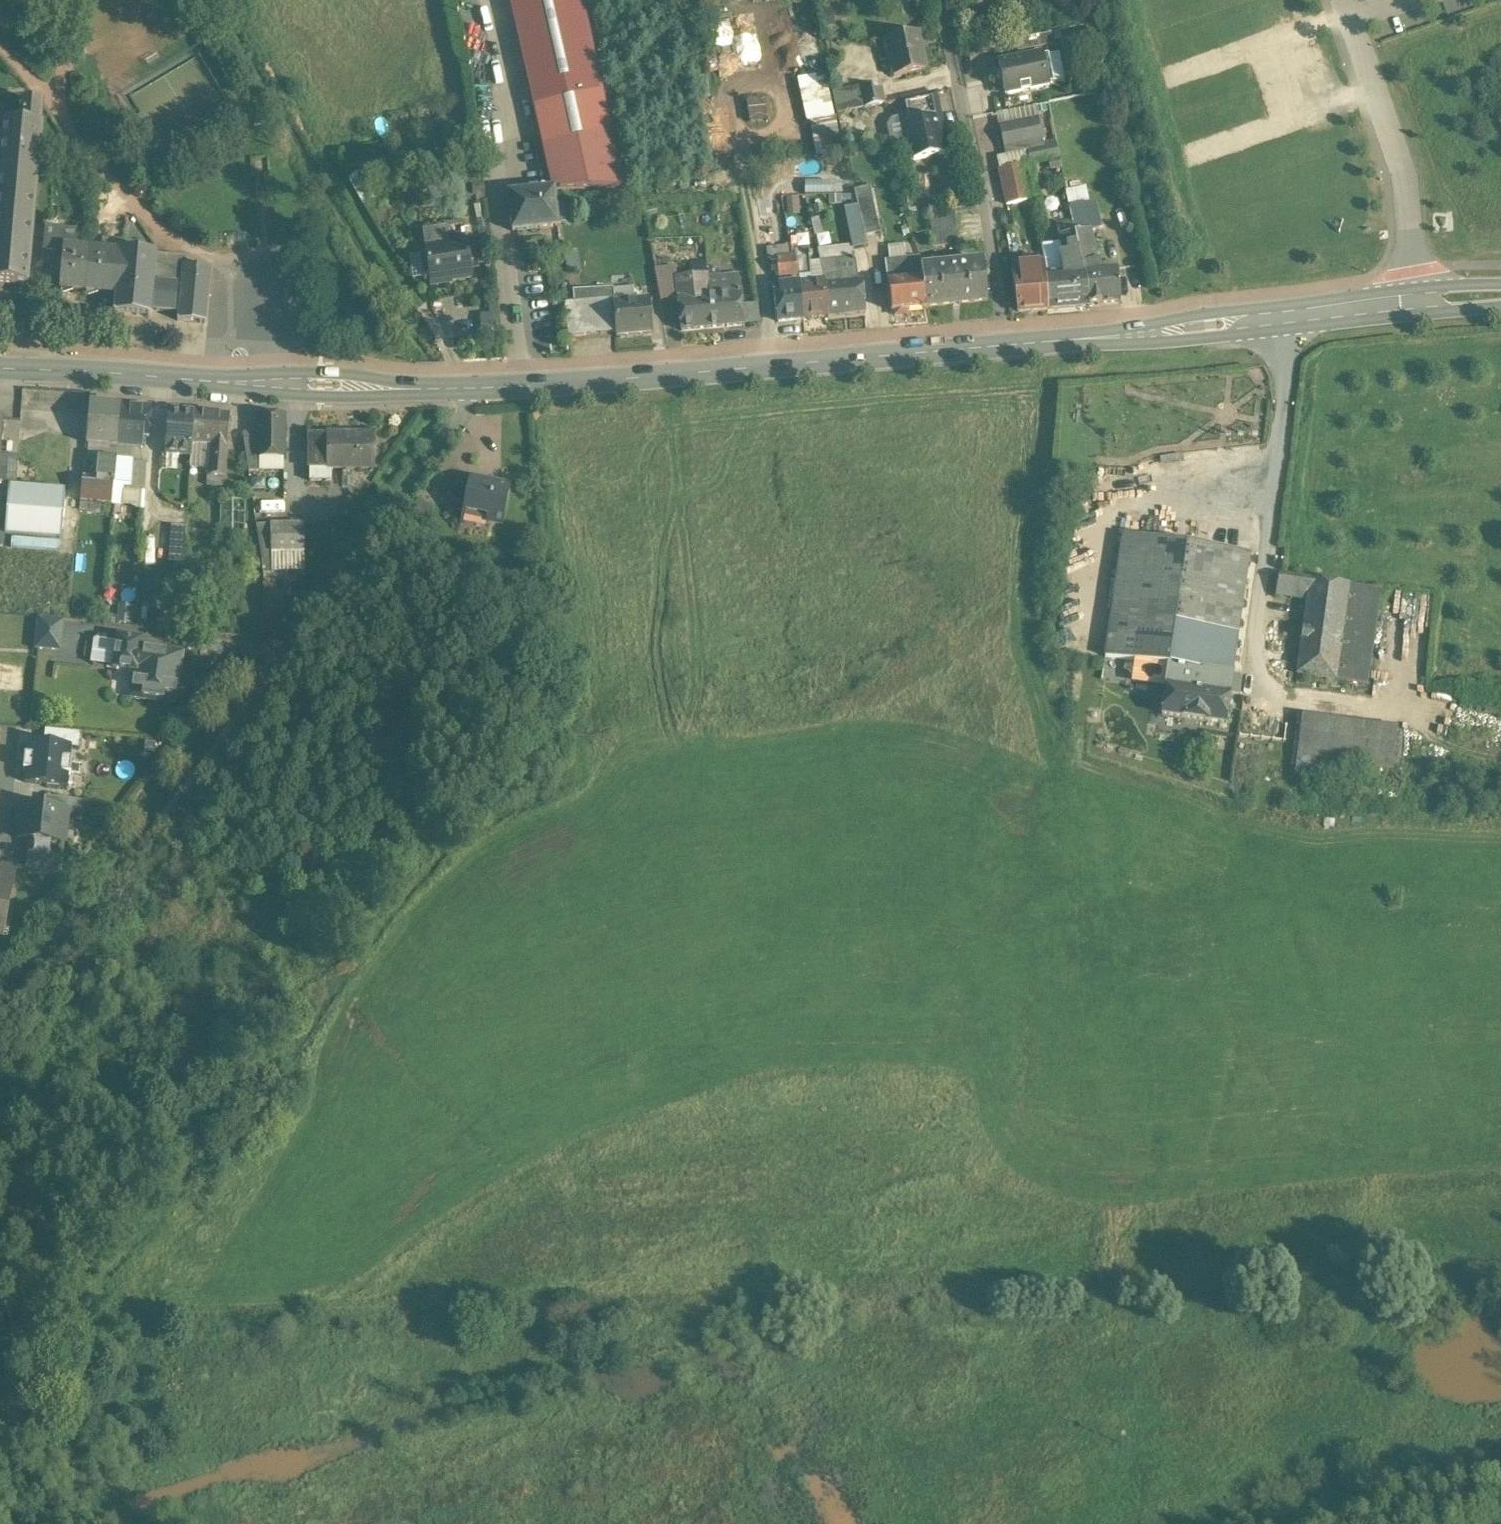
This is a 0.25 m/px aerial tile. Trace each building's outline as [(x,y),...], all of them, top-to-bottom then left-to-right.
[(534,109),(568,102),(577,140),(587,137),(587,138),(612,132),(585,14),(593,12),(591,0),(508,0),(534,109)] [(918,32),(886,40),(894,77),(926,70),(918,32)] [(1043,54),(998,63),(1005,96),(1049,87),(1049,84),(1064,81),(1059,54),(1043,57),(1043,54)] [(881,86),(861,90),(865,109),(885,104),(881,86)] [(861,88),(833,94),(837,115),(865,109),(861,90),(861,88)] [(935,93),(900,101),(903,118),(914,116),(915,122),(936,117),(936,118),(940,117),(935,93)] [(748,99),(749,122),(772,120),(770,98),(748,99)] [(5,124),(0,174),(0,285),(28,288),(43,128),(41,127),(43,106),(23,104),(22,109),(21,125),(5,124)] [(0,107),(0,124),(5,124),(21,125),(22,109),(0,107)] [(936,117),(915,122),(914,116),(903,118),(892,120),(887,127),(892,146),(908,143),(912,162),(944,155),(936,118),(936,117)] [(1038,119),(1001,127),(1007,156),(1029,151),(1043,148),(1038,119)] [(577,140),(523,152),(523,146),(504,148),(509,196),(554,191),(555,201),(593,200),(593,198),(592,188),(587,138),(587,137),(577,140)] [(1043,148),(1029,151),(1032,163),(1050,159),(1052,169),(1061,168),(1057,145),(1043,148)] [(890,148),(880,150),(884,172),(895,170),(890,148)] [(1029,151),(997,158),(999,170),(1023,165),(1032,163),(1029,151)] [(1023,165),(999,170),(1007,206),(1030,201),(1023,165)] [(628,198),(628,181),(618,181),(618,188),(592,188),(593,198),(628,198)] [(881,234),(870,187),(854,191),(859,212),(862,224),(865,238),(881,234)] [(554,191),(509,196),(512,232),(557,228),(555,201),(554,191)] [(854,192),(828,195),(829,206),(855,203),(854,192)] [(1094,206),(1069,211),(1073,225),(1075,234),(1091,231),(1091,232),(1099,231),(1094,206)] [(953,211),(930,213),(933,249),(956,247),(953,211)] [(859,212),(847,214),(849,227),(862,224),(859,212)] [(849,227),(848,227),(853,251),(867,248),(865,238),(862,224),(849,227)] [(1073,225),(1057,229),(1067,274),(1056,275),(1046,276),(1048,310),(1090,307),(1090,306),(1083,273),(1075,234),(1073,225)] [(447,228),(423,231),(426,251),(425,251),(431,286),(453,283),(452,281),(472,278),(470,264),(477,263),(475,246),(467,247),(467,245),(450,247),(447,228)] [(78,233),(45,230),(43,252),(44,252),(58,253),(56,274),(61,274),(64,249),(77,250),(78,233)] [(1091,231),(1075,234),(1083,273),(1090,306),(1102,306),(1102,305),(1120,304),(1117,270),(1099,272),(1091,232),(1091,231)] [(808,242),(789,243),(789,247),(792,263),(810,261),(808,242)] [(789,247),(768,249),(770,262),(777,261),(777,264),(792,263),(789,247)] [(77,250),(64,249),(61,274),(60,290),(86,292),(90,251),(77,250)] [(121,254),(90,251),(86,292),(117,295),(121,254)] [(58,253),(44,252),(41,276),(56,277),(56,274),(58,253)] [(155,255),(121,252),(121,254),(117,295),(116,314),(149,317),(150,309),(176,312),(178,287),(152,285),(155,255)] [(920,259),(885,262),(892,312),(925,309),(925,308),(921,270),(920,259)] [(810,261),(792,263),(795,277),(799,277),(811,276),(810,265),(810,261)] [(1055,262),(1044,263),(1046,276),(1056,275),(1055,262)] [(206,321),(213,267),(185,263),(177,317),(206,321)] [(792,263),(777,264),(779,279),(795,277),(792,263)] [(821,263),(810,265),(811,276),(799,277),(800,283),(825,281),(821,263)] [(1044,263),(1011,266),(1018,313),(1048,310),(1046,276),(1044,263)] [(983,264),(921,270),(925,308),(987,302),(983,264)] [(676,268),(655,270),(661,302),(678,300),(676,278),(677,278),(676,268)] [(159,270),(158,280),(181,281),(181,271),(159,270)] [(855,270),(830,273),(831,285),(857,283),(855,270)] [(706,280),(695,281),(695,276),(677,278),(676,278),(678,300),(681,331),(744,326),(742,306),(739,277),(708,280),(708,275),(706,275),(706,280)] [(800,283),(796,284),(803,320),(828,317),(826,286),(825,281),(800,283)] [(831,285),(826,286),(828,317),(865,314),(862,282),(857,283),(831,285)] [(796,284),(774,286),(778,322),(803,320),(796,284)] [(613,290),(581,292),(582,304),(613,301),(613,290)] [(581,292),(573,293),(574,305),(582,304),(581,292)] [(614,303),(613,303),(616,334),(616,338),(652,335),(649,299),(614,303)] [(574,305),(565,306),(568,339),(616,334),(613,303),(614,303),(613,301),(582,304),(574,305)] [(757,304),(742,306),(744,326),(759,324),(757,304)] [(122,406),(91,403),(89,433),(95,433),(94,444),(118,446),(122,406)] [(152,408),(122,406),(118,446),(142,448),(143,437),(149,437),(152,408)] [(195,412),(170,410),(166,454),(191,456),(192,456),(195,412)] [(230,415),(195,412),(192,456),(191,456),(190,468),(209,469),(208,476),(225,478),(230,415)] [(284,417),(259,417),(259,437),(259,458),(260,458),(284,458),(284,417)] [(373,435),(308,435),(308,469),(345,469),(373,469),(373,435)] [(259,437),(244,437),(249,473),(260,473),(260,458),(259,458),(259,437)] [(142,448),(118,446),(117,461),(133,462),(141,463),(142,448)] [(117,461),(99,460),(97,479),(97,480),(115,482),(117,461)] [(115,482),(114,485),(123,486),(131,487),(133,462),(117,461),(115,482)] [(133,462),(131,487),(145,488),(147,463),(141,463),(133,462)] [(225,478),(208,476),(207,486),(225,487),(225,478)] [(115,482),(97,480),(97,479),(83,478),(81,502),(112,505),(114,485),(115,482)] [(512,487),(471,478),(464,511),(489,516),(488,522),(504,525),(512,487)] [(112,505),(121,506),(123,486),(114,485),(112,505)] [(7,549),(62,550),(64,488),(9,486),(7,549)] [(145,488),(131,487),(123,486),(121,506),(122,506),(144,508),(145,488)] [(121,517),(122,506),(121,506),(112,505),(111,524),(124,525),(125,518),(121,517)] [(304,524),(271,525),(272,554),(305,553),(304,526),(304,525),(304,524)] [(271,525),(257,526),(261,554),(272,554),(271,525)] [(186,528),(172,526),(169,562),(183,563),(186,528)] [(326,526),(304,526),(305,553),(326,553),(326,526)] [(1248,555),(1124,537),(1123,536),(1105,658),(1168,667),(1232,676),(1236,642),(1250,555),(1248,555)] [(262,567),(261,559),(241,559),(241,567),(262,567)] [(1310,579),(1279,575),(1275,596),(1307,601),(1310,579)] [(1349,585),(1310,579),(1307,601),(1296,676),(1335,681),(1349,585)] [(1383,590),(1349,585),(1335,681),(1369,686),(1383,590)] [(64,621),(39,619),(36,650),(61,652),(64,621)] [(182,656),(140,649),(141,642),(119,638),(118,645),(115,669),(135,672),(131,697),(175,704),(182,656)] [(90,665),(115,669),(118,645),(94,641),(90,665)] [(1232,676),(1168,667),(1161,716),(1226,726),(1231,693),(1229,693),(1232,676)] [(1400,731),(1302,719),(1297,757),(1332,761),(1395,769),(1400,731)] [(44,746),(71,749),(80,750),(81,734),(45,731),(44,746)] [(44,746),(30,744),(28,756),(26,756),(24,771),(27,771),(25,784),(67,788),(68,776),(71,776),(73,761),(70,761),(71,749),(44,746)] [(1332,761),(1297,757),(1294,776),(1329,780),(1332,761)] [(44,810),(68,813),(69,801),(45,798),(44,810)] [(44,810),(21,807),(17,840),(34,841),(65,844),(68,813),(44,810)] [(62,877),(65,844),(34,841),(33,845),(29,845),(27,871),(62,877)] [(0,866),(0,892),(11,894),(16,869),(0,866)] [(3,939),(11,894),(0,892),(0,938),(3,939)]
